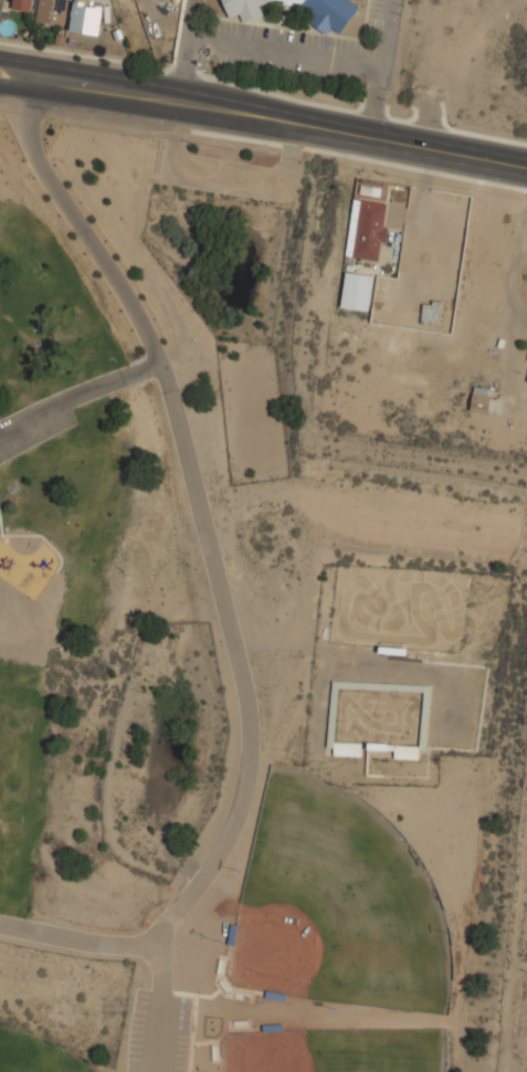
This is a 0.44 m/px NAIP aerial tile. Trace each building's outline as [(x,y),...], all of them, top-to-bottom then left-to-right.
[(11,10),(32,12),(33,0),(12,0),(11,10)] [(35,21),(61,24),(64,3),(68,3),(68,0),(38,0),(35,21)] [(69,31),(97,35),(102,4),(87,2),(87,0),(74,0),(69,31)] [(228,18),(239,13),(242,22),(263,14),(260,4),(273,0),(221,0),(228,18)] [(283,2),(292,3),(292,1),(301,2),(315,13),(309,20),(325,32),(330,25),(338,32),(357,9),(346,0),(283,0),(283,2)] [(386,187),(360,185),(359,194),(377,196),(376,202),(385,202),(386,187)] [(354,196),(346,255),(380,261),(388,200),(354,196)] [(368,311),(373,275),(346,271),(340,306),(368,311)] [(470,409),(486,412),(492,388),(474,385),(470,409)] [(334,755),(360,755),(360,743),(334,743),(334,755)] [(394,746),(394,757),(417,757),(417,746),(394,746)]
